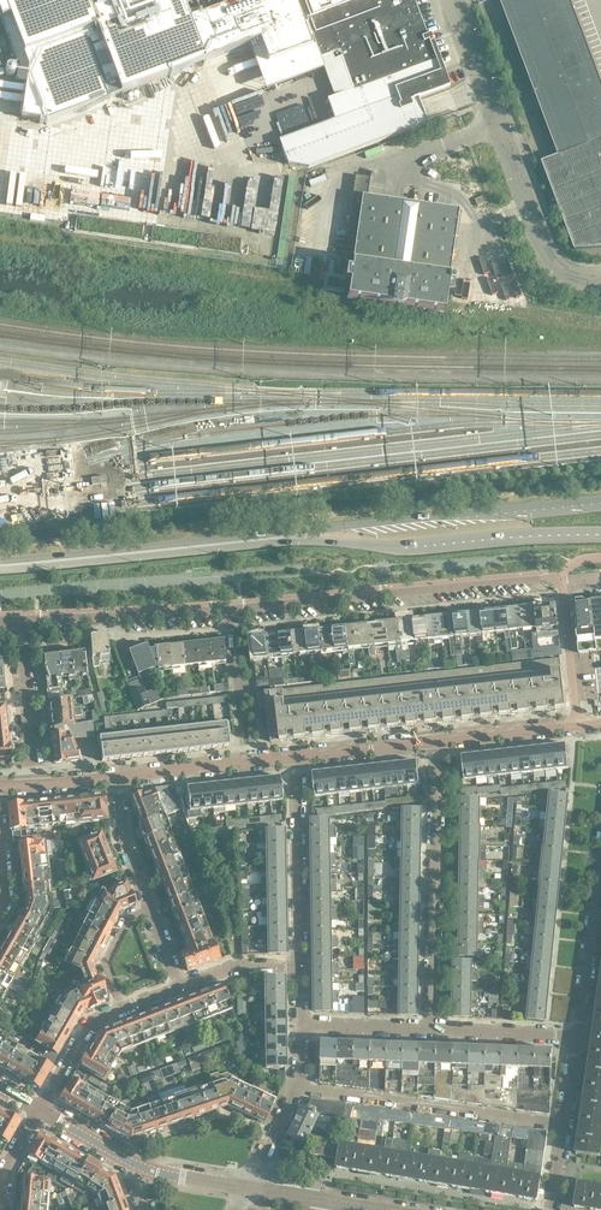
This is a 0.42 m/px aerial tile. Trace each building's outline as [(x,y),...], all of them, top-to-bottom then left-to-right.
[(204,63),(189,21),(200,17),(193,0),(2,0),(1,1),(0,1),(0,19),(17,65),(15,80),(26,82),(21,117),(39,120),(39,124),(41,124),(204,63)] [(200,17),(189,21),(204,63),(258,43),(267,65),(285,58),(290,69),(309,62),(305,50),(315,47),(305,21),(358,0),(246,0),(200,17)] [(200,17),(246,0),(193,0),(200,17)] [(305,21),(315,47),(320,59),(338,52),(352,90),(434,59),(427,40),(431,39),(429,36),(416,0),(358,0),(305,21)] [(558,155),(541,162),(574,249),(600,248),(600,82),(570,0),(499,0),(558,155)] [(336,126),(282,146),(289,165),(308,168),(360,148),(426,124),(426,122),(417,99),(397,106),(390,89),(439,70),(434,59),(352,90),(333,97),(327,99),(334,119),(336,126)] [(439,70),(390,89),(397,106),(417,99),(449,87),(443,72),(442,69),(439,70)] [(249,161),(246,189),(251,190),(251,186),(275,189),(282,190),(283,177),(276,177),(277,164),(249,161)] [(349,287),(347,298),(443,312),(445,300),(445,295),(450,296),(452,285),(447,284),(458,210),(366,197),(369,178),(355,176),(347,232),(357,233),(353,258),(351,270),(346,269),(345,280),(350,281),(349,287)] [(486,196),(475,200),(477,206),(488,202),(486,196)] [(89,479),(90,486),(105,485),(104,477),(89,479)] [(591,601),(596,639),(600,638),(600,600),(591,601)] [(591,601),(573,604),(579,654),(598,651),(596,639),(591,601)] [(522,608),(521,609),(523,630),(536,628),(534,607),(529,608),(527,606),(524,606),(522,608)] [(537,607),(534,607),(536,628),(536,630),(557,628),(556,615),(555,607),(554,607),(552,606),(549,606),(547,608),(537,609),(537,607)] [(513,609),(507,610),(509,631),(511,645),(516,644),(514,630),(523,630),(521,609),(520,609),(518,607),(515,607),(513,609)] [(495,611),(493,611),(496,632),(504,632),(507,656),(511,655),(509,631),(507,610),(501,611),(500,609),(496,609),(495,611)] [(486,612),(480,613),(482,634),(496,632),(493,611),(491,610),(488,610),(486,612)] [(468,614),(466,614),(469,635),(478,634),(479,648),(484,648),(482,634),(480,613),(474,613),(472,612),(469,612),(468,614)] [(459,615),(453,616),(455,637),(458,661),(463,661),(462,650),(461,636),(469,635),(466,614),(464,613),(461,613),(459,615)] [(441,617),(440,617),(442,638),(450,637),(452,655),(457,655),(455,637),(453,616),(447,616),(445,615),(442,615),(441,617)] [(432,618),(426,619),(428,640),(429,645),(434,645),(433,639),(442,638),(440,617),(438,617),(437,616),(433,616),(432,618)] [(413,620),(415,641),(423,640),(424,646),(429,645),(428,640),(426,619),(420,619),(418,618),(415,618),(413,620)] [(405,621),(399,622),(402,643),(402,650),(407,649),(416,649),(415,641),(413,620),(412,620),(410,619),(407,619),(405,621)] [(387,623),(386,623),(388,644),(395,643),(396,653),(402,652),(401,643),(402,643),(399,622),(393,622),(391,621),(388,621),(387,623)] [(378,624),(372,624),(375,646),(388,644),(386,623),(385,623),(383,622),(380,622),(378,624)] [(360,626),(359,626),(362,647),(370,646),(372,665),(376,665),(375,646),(372,624),(366,625),(365,624),(361,624),(360,626)] [(352,627),(346,627),(348,648),(350,665),(355,664),(353,648),(362,647),(359,626),(358,626),(356,625),(353,625),(352,627)] [(325,630),(319,630),(322,651),(335,650),(332,629),(331,629),(329,627),(326,628),(325,630)] [(333,629),(332,629),(335,650),(343,649),(344,661),(349,661),(348,648),(346,627),(340,628),(338,627),(335,627),(333,629)] [(306,632),(308,653),(322,651),(319,630),(313,631),(311,629),(308,630),(306,632)] [(298,632),(292,633),(295,654),(308,653),(306,632),(304,632),(303,630),(300,631),(298,632)] [(90,636),(92,657),(93,668),(99,667),(99,662),(109,660),(109,655),(109,646),(107,646),(106,634),(105,634),(103,631),(98,632),(97,635),(96,635),(90,636)] [(280,634),(279,634),(282,656),(295,654),(292,633),(286,634),(284,632),(281,633),(280,634)] [(282,656),(279,634),(278,635),(276,633),(273,633),(271,635),(266,636),(268,657),(282,656)] [(268,657),(266,636),(259,637),(257,635),(254,635),(253,637),(252,637),(254,659),(268,657)] [(225,662),(222,641),(221,641),(219,639),(216,639),(215,642),(208,642),(211,664),(225,662)] [(211,664),(208,642),(203,643),(201,641),(198,641),(196,643),(195,644),(198,665),(211,664)] [(198,665),(195,644),(194,644),(193,642),(189,642),(188,644),(182,645),(184,666),(198,665)] [(184,666),(182,645),(176,646),(174,644),(171,644),(169,646),(171,668),(184,666)] [(138,648),(129,652),(139,679),(156,673),(154,668),(148,650),(147,650),(146,645),(144,646),(142,645),(139,646),(138,648)] [(155,649),(148,650),(154,668),(157,667),(157,669),(171,668),(169,646),(167,647),(166,645),(163,645),(161,647),(155,648),(155,649)] [(561,655),(560,646),(545,648),(540,648),(541,657),(561,655)] [(540,648),(526,650),(527,658),(541,657),(540,648)] [(525,650),(512,651),(513,660),(526,659),(525,650)] [(84,651),(70,653),(73,677),(73,674),(81,673),(81,676),(86,675),(84,651)] [(70,653),(57,654),(60,678),(60,676),(68,675),(68,677),(73,677),(70,653)] [(44,656),(43,657),(44,666),(45,666),(45,670),(48,676),(45,677),(47,694),(58,692),(57,682),(55,679),(60,678),(57,654),(44,656)] [(419,725),(426,724),(565,709),(565,708),(563,685),(562,682),(560,659),(261,693),(257,693),(258,698),(259,708),(266,708),(269,726),(269,732),(270,742),(419,725)] [(384,662),(377,663),(378,674),(385,674),(384,662)] [(350,669),(337,670),(337,673),(337,679),(350,677),(350,669)] [(363,669),(351,670),(352,677),(363,676),(363,669)] [(329,679),(337,679),(337,673),(337,670),(329,671),(329,679)] [(320,673),(311,674),(311,681),(320,680),(320,673)] [(270,679),(271,686),(285,685),(284,677),(277,678),(270,679)] [(258,681),(256,681),(257,688),(260,688),(271,686),(270,679),(258,681)] [(228,684),(214,685),(215,692),(228,691),(228,684)] [(201,687),(187,688),(188,695),(201,693),(201,687)] [(77,697),(82,696),(92,695),(90,688),(77,691),(77,694),(77,697)] [(143,688),(130,693),(137,710),(164,700),(159,688),(145,693),(143,688)] [(100,692),(92,695),(96,712),(106,712),(100,692)] [(93,702),(92,695),(82,696),(83,704),(93,702)] [(71,697),(48,702),(49,711),(72,708),(71,697)] [(8,746),(8,738),(7,730),(5,710),(4,704),(0,705),(0,747),(8,746)] [(72,708),(49,711),(50,720),(73,718),(72,708)] [(73,718),(50,720),(51,729),(74,724),(73,718)] [(74,724),(51,729),(51,733),(64,732),(65,739),(72,738),(72,739),(95,737),(92,721),(74,724)] [(228,722),(214,723),(217,748),(228,747),(229,746),(227,732),(229,732),(228,722)] [(214,723),(203,724),(205,749),(217,748),(214,723)] [(203,724),(191,726),(194,751),(205,749),(203,724)] [(191,726),(180,727),(182,752),(194,751),(191,726)] [(180,727),(168,728),(171,753),(182,752),(180,727)] [(168,728),(156,730),(159,755),(171,753),(168,728)] [(156,730),(145,731),(147,756),(159,755),(156,730)] [(145,731),(133,732),(136,757),(147,756),(145,731)] [(64,732),(51,733),(54,763),(80,760),(72,739),(72,738),(65,739),(64,732)] [(133,732),(122,734),(124,759),(136,757),(133,732)] [(122,734),(110,735),(113,760),(124,759),(122,734)] [(113,760),(110,735),(97,736),(98,747),(100,747),(101,761),(108,760),(113,760)] [(559,744),(555,745),(557,770),(570,768),(569,758),(567,758),(565,744),(559,744)] [(555,745),(543,746),(546,771),(557,770),(555,745)] [(8,746),(0,747),(0,758),(9,757),(8,746)] [(543,746),(532,747),(534,772),(546,771),(543,746)] [(532,747),(520,749),(523,774),(534,772),(532,747)] [(520,749),(509,750),(511,775),(523,774),(520,749)] [(509,750),(497,751),(499,776),(511,775),(509,750)] [(488,777),(499,776),(497,751),(485,753),(488,777)] [(485,753),(474,754),(476,779),(488,777),(485,753)] [(462,755),(461,756),(462,770),(460,770),(462,780),(476,779),(474,754),(462,755)] [(410,761),(405,762),(408,786),(421,785),(420,774),(418,775),(416,760),(410,761)] [(405,762),(393,763),(396,788),(408,786),(405,762)] [(393,763),(382,764),(385,789),(396,788),(393,763)] [(382,764),(370,765),(373,790),(385,789),(382,764)] [(370,765),(359,767),(362,792),(373,790),(370,765)] [(359,767),(347,768),(350,793),(362,792),(359,767)] [(347,768),(335,769),(338,794),(350,793),(347,768)] [(335,769),(324,771),(327,796),(338,794),(335,769)] [(314,786),(311,787),(313,797),(327,796),(324,771),(313,772),(312,772),(314,786)] [(273,776),(268,777),(270,802),(284,801),(283,790),(281,790),(279,776),(273,777),(273,776)] [(268,777),(256,778),(259,803),(270,802),(268,777)] [(247,805),(259,803),(256,778),(245,780),(247,805)] [(245,780),(232,781),(235,806),(247,805),(245,780)] [(232,781),(221,782),(224,807),(235,806),(232,781)] [(221,782),(210,784),(212,809),(224,807),(221,782)] [(210,784),(198,785),(201,810),(212,809),(210,784)] [(188,801),(186,801),(187,811),(201,810),(198,785),(187,786),(186,787),(188,801)] [(500,785),(489,787),(490,792),(500,791),(501,794),(500,788),(500,785)] [(144,838),(145,838),(170,828),(165,816),(178,810),(167,787),(154,789),(143,793),(142,792),(141,793),(139,789),(131,793),(132,796),(131,797),(141,824),(139,825),(144,838)] [(543,801),(543,807),(545,807),(566,809),(568,795),(566,795),(550,793),(549,802),(546,801),(543,801)] [(64,799),(63,799),(66,824),(76,823),(76,824),(83,823),(83,821),(106,818),(105,806),(106,806),(105,804),(107,802),(107,798),(105,797),(104,794),(102,795),(102,794),(97,794),(97,795),(70,798),(70,797),(64,798),(64,799)] [(12,829),(12,830),(13,842),(21,841),(20,829),(27,829),(27,828),(66,824),(63,799),(62,799),(61,798),(56,799),(56,800),(29,803),(29,802),(25,802),(25,803),(18,804),(18,803),(10,804),(10,805),(8,805),(11,829),(12,829)] [(462,798),(461,813),(484,813),(486,813),(486,808),(484,808),(479,807),(479,799),(466,799),(463,798),(462,798)] [(385,800),(385,801),(386,807),(386,806),(398,804),(398,799),(385,800)] [(541,813),(540,821),(547,822),(565,823),(566,809),(545,807),(543,807),(542,813),(541,813)] [(397,816),(397,822),(402,823),(421,823),(421,809),(403,808),(403,812),(402,812),(402,817),(397,816)] [(378,812),(365,814),(365,821),(378,822),(378,812)] [(461,813),(461,827),(480,828),(480,826),(479,826),(479,819),(484,819),(486,819),(486,813),(484,813),(461,813)] [(311,819),(312,833),(331,833),(331,822),(330,822),(329,818),(311,819)] [(540,829),(540,835),(542,835),(564,837),(565,823),(547,822),(546,830),(543,830),(540,829)] [(397,830),(396,836),(421,837),(421,823),(402,823),(402,831),(397,830)] [(461,827),(461,841),(480,842),(484,842),(484,836),(480,836),(480,828),(461,827)] [(159,874),(159,875),(183,866),(169,830),(170,830),(170,828),(145,838),(145,839),(144,839),(146,844),(147,844),(157,869),(156,869),(158,875),(159,874)] [(265,832),(265,844),(284,843),(284,829),(266,829),(266,832),(265,832)] [(103,839),(100,832),(94,835),(93,832),(87,834),(89,837),(83,839),(76,842),(92,882),(107,876),(106,875),(115,871),(115,869),(116,869),(114,864),(113,865),(103,839)] [(53,833),(21,837),(22,842),(54,839),(53,833)] [(331,833),(312,833),(312,847),(331,846),(331,833)] [(76,842),(83,839),(81,834),(70,839),(72,843),(76,842)] [(540,835),(539,841),(542,841),(545,841),(544,848),(543,848),(543,850),(562,852),(564,837),(542,835),(540,835)] [(190,845),(186,836),(180,838),(184,847),(190,845)] [(396,836),(396,842),(402,843),(401,850),(420,850),(421,837),(396,836)] [(514,836),(513,845),(521,846),(522,837),(514,836)] [(22,842),(22,844),(20,844),(20,846),(18,846),(19,851),(20,851),(23,877),(22,877),(22,883),(24,883),(24,885),(48,882),(43,840),(22,842)] [(69,841),(63,843),(66,849),(72,847),(69,841)] [(461,841),(461,856),(480,856),(480,842),(461,841)] [(284,843),(265,844),(265,857),(284,857),(284,843)] [(331,846),(312,847),(312,860),(331,860),(331,846)] [(513,847),(512,859),(520,860),(521,848),(513,847)] [(377,850),(368,850),(368,862),(377,862),(377,850)] [(420,864),(420,850),(401,850),(401,864),(420,864)] [(543,850),(542,864),(561,866),(562,852),(543,850)] [(461,856),(460,870),(478,871),(478,861),(480,861),(480,856),(461,856)] [(284,857),(265,857),(265,871),(284,871),(284,857)] [(331,860),(312,860),(312,874),(332,874),(331,860)] [(512,861),(511,877),(518,878),(519,861),(512,861)] [(420,864),(401,864),(401,878),(420,878),(420,864)] [(542,864),(540,878),(559,880),(561,866),(542,864)] [(198,904),(183,866),(159,875),(160,877),(159,877),(161,882),(162,882),(171,907),(170,907),(172,912),(173,912),(174,914),(198,904)] [(206,886),(199,870),(192,873),(199,889),(206,886)] [(460,870),(460,884),(478,885),(478,871),(460,870)] [(68,879),(70,896),(74,896),(77,885),(72,871),(68,873),(68,879)] [(284,871),(265,871),(266,885),(285,884),(284,871)] [(332,874),(312,874),(312,888),(332,887),(332,874)] [(401,878),(401,891),(420,892),(420,878),(401,878)] [(511,878),(510,890),(518,890),(518,878),(511,878)] [(541,882),(540,892),(558,894),(559,880),(540,878),(540,882),(541,882)] [(112,886),(109,892),(108,893),(126,903),(127,906),(135,903),(131,892),(130,893),(125,881),(117,884),(112,886)] [(22,913),(18,920),(38,931),(38,930),(39,931),(51,908),(55,908),(54,902),(50,902),(48,882),(24,885),(25,890),(26,890),(27,902),(23,914),(22,913)] [(99,886),(98,882),(85,887),(82,894),(87,895),(89,890),(99,886)] [(285,884),(266,885),(266,899),(285,898),(285,884)] [(460,884),(460,899),(478,899),(478,885),(460,884)] [(332,887),(312,888),(313,901),(332,901),(332,887)] [(97,898),(82,926),(105,938),(114,921),(115,922),(117,917),(116,916),(120,909),(122,908),(122,909),(127,907),(127,906),(126,903),(108,893),(109,892),(102,888),(100,892),(97,890),(93,897),(97,898)] [(365,888),(356,888),(356,901),(365,901),(365,888)] [(510,890),(509,905),(517,905),(518,891),(510,890)] [(401,891),(400,905),(419,905),(420,892),(401,891)] [(540,892),(538,906),(556,908),(558,894),(540,892)] [(285,898),(266,899),(266,912),(285,912),(285,898)] [(460,899),(460,913),(478,914),(478,899),(460,899)] [(332,901),(313,901),(313,915),(332,915),(332,901)] [(185,945),(188,951),(188,952),(213,941),(212,940),(198,904),(174,914),(173,914),(175,920),(176,920),(186,945),(185,945)] [(377,904),(368,904),(368,919),(377,919),(377,904)] [(400,905),(400,918),(419,919),(419,905),(400,905)] [(509,905),(508,919),(516,919),(517,905),(509,905)] [(538,906),(537,920),(555,922),(556,908),(538,906)] [(219,920),(216,910),(211,913),(214,922),(219,920)] [(75,912),(72,912),(63,915),(44,948),(48,951),(67,918),(71,920),(75,912)] [(285,912),(266,912),(266,926),(285,926),(285,912)] [(460,913),(460,927),(478,928),(478,914),(460,913)] [(332,915),(313,915),(313,929),(332,929),(332,915)] [(419,919),(400,918),(400,932),(419,933),(419,919)] [(20,966),(35,938),(34,938),(38,931),(18,920),(17,919),(14,924),(15,925),(2,948),(1,947),(0,949),(0,955),(20,966)] [(508,919),(507,932),(515,933),(516,919),(508,919)] [(537,920),(536,934),(554,936),(555,922),(537,920)] [(105,938),(82,926),(64,962),(80,972),(83,978),(94,974),(94,973),(95,972),(93,967),(92,968),(91,966),(95,957),(97,958),(99,953),(98,952),(103,943),(104,944),(106,939),(105,938)] [(285,926),(266,926),(266,940),(286,939),(285,926)] [(460,927),(459,942),(477,942),(478,928),(460,927)] [(332,929),(313,929),(313,943),(333,942),(332,929)] [(223,932),(214,935),(216,941),(226,937),(223,932)] [(419,933),(400,932),(400,946),(419,947),(419,933)] [(515,933),(507,932),(507,944),(514,945),(515,933)] [(536,934),(534,948),(552,950),(554,936),(536,934)] [(286,939),(266,940),(267,951),(268,951),(268,953),(286,953),(286,939)] [(187,971),(219,959),(218,956),(219,956),(216,948),(213,941),(188,952),(188,951),(181,954),(187,971)] [(333,942),(313,943),(314,956),(333,956),(333,942)] [(459,942),(459,956),(477,956),(477,942),(459,942)] [(35,944),(30,953),(35,956),(41,947),(35,944)] [(400,946),(399,960),(418,960),(419,947),(400,946)] [(534,948),(533,962),(551,964),(552,950),(534,948)] [(12,979),(16,973),(20,966),(0,955),(0,1001),(12,979)] [(333,956),(314,956),(314,970),(333,970),(333,956)] [(359,956),(353,957),(354,969),(364,969),(364,956),(359,956)] [(399,960),(399,974),(418,974),(418,960),(399,960)] [(45,963),(37,961),(33,976),(41,978),(45,963)] [(454,961),(454,973),(472,974),(472,961),(454,961)] [(533,962),(531,976),(549,978),(551,964),(533,962)] [(333,970),(314,970),(314,984),(333,983),(333,970)] [(16,973),(12,979),(26,986),(28,980),(19,975),(16,973)] [(454,973),(453,988),(471,989),(472,974),(454,973)] [(59,998),(54,1005),(77,1018),(82,1010),(87,1008),(87,1009),(104,1003),(103,999),(108,997),(105,989),(103,990),(99,977),(100,977),(100,976),(95,978),(94,974),(83,978),(84,982),(73,986),(74,988),(65,992),(61,999),(59,998)] [(399,974),(399,987),(418,988),(418,974),(399,974)] [(531,976),(530,990),(548,992),(549,978),(531,976)] [(263,981),(263,993),(284,993),(284,977),(264,977),(264,981),(263,981)] [(68,985),(57,979),(54,985),(64,991),(68,985)] [(237,980),(237,983),(238,1015),(248,1015),(247,983),(247,980),(237,980)] [(36,984),(31,983),(23,1007),(29,1009),(36,984)] [(186,998),(184,999),(193,1021),(194,1023),(232,1009),(223,987),(222,984),(221,983),(216,985),(216,986),(191,996),(191,995),(185,997),(186,998)] [(333,983),(314,984),(314,997),(334,997),(333,983)] [(365,984),(356,984),(356,992),(365,992),(365,984)] [(399,987),(399,1001),(418,1001),(418,988),(399,987)] [(20,988),(17,998),(23,1000),(26,990),(20,988)] [(453,988),(453,1003),(471,1003),(471,989),(453,988)] [(530,990),(529,1004),(547,1006),(548,992),(530,990)] [(284,993),(263,993),(264,1008),(284,1008),(284,993)] [(334,997),(314,997),(315,1011),(332,1011),(332,1008),(334,1008),(334,997)] [(148,1013),(147,1013),(156,1036),(157,1038),(194,1023),(193,1021),(184,999),(183,998),(178,1000),(178,1001),(153,1011),(153,1009),(148,1011),(148,1013)] [(365,999),(354,999),(354,1013),(365,1013),(365,999)] [(378,1000),(368,1000),(368,1008),(378,1008),(378,1000)] [(399,1001),(398,1011),(400,1011),(400,1015),(418,1015),(418,1001),(399,1001)] [(471,1003),(453,1003),(453,1016),(471,1017),(471,1003)] [(529,1004),(527,1018),(545,1020),(547,1006),(529,1004)] [(41,1032),(35,1042),(57,1055),(58,1053),(59,1053),(62,1049),(61,1048),(66,1038),(67,1039),(69,1035),(68,1034),(74,1025),(75,1025),(78,1020),(77,1020),(77,1018),(54,1005),(40,1031),(41,1032)] [(284,1008),(264,1008),(264,1023),(284,1023),(284,1008)] [(110,1027),(109,1028),(118,1048),(120,1050),(119,1050),(121,1052),(144,1043),(143,1043),(157,1038),(156,1036),(147,1013),(146,1014),(145,1012),(140,1014),(141,1015),(115,1025),(115,1024),(110,1026),(110,1027)] [(590,1052),(600,1054),(600,1019),(595,1018),(590,1052)] [(13,1025),(3,1019),(1,1022),(0,1023),(0,1028),(9,1033),(13,1025)] [(247,1022),(241,1025),(244,1031),(250,1028),(247,1022)] [(284,1023),(259,1023),(259,1029),(264,1029),(264,1038),(285,1037),(284,1023)] [(91,1045),(78,1067),(101,1081),(102,1080),(103,1080),(116,1057),(118,1057),(121,1052),(119,1050),(120,1050),(118,1048),(109,1028),(108,1028),(107,1027),(102,1029),(103,1030),(101,1031),(100,1032),(99,1032),(96,1037),(97,1037),(93,1045),(91,1045)] [(227,1034),(212,1040),(215,1045),(229,1039),(227,1034)] [(10,1071),(9,1072),(14,1075),(15,1074),(16,1075),(28,1053),(0,1036),(0,1066),(10,1071)] [(264,1047),(259,1047),(260,1053),(285,1053),(285,1037),(264,1038),(264,1047)] [(212,1040),(192,1048),(194,1053),(214,1045),(212,1040)] [(335,1085),(338,1042),(321,1041),(320,1083),(335,1085)] [(57,1055),(35,1042),(33,1046),(44,1053),(41,1060),(28,1053),(16,1075),(17,1075),(16,1076),(21,1079),(22,1078),(30,1083),(29,1084),(35,1087),(36,1086),(38,1088),(51,1067),(50,1066),(57,1055)] [(354,1042),(338,1042),(335,1085),(352,1087),(353,1062),(354,1042)] [(354,1042),(353,1062),(352,1087),(369,1089),(370,1062),(371,1043),(354,1042)] [(371,1043),(370,1062),(369,1089),(385,1091),(386,1063),(387,1044),(371,1043)] [(387,1044),(386,1063),(385,1091),(402,1094),(403,1064),(404,1044),(387,1044)] [(404,1044),(403,1064),(402,1094),(418,1096),(419,1064),(420,1045),(404,1044)] [(420,1045),(419,1064),(418,1096),(434,1098),(436,1065),(437,1046),(420,1045)] [(437,1046),(436,1065),(434,1098),(451,1100),(452,1066),(453,1046),(437,1046)] [(453,1046),(452,1066),(451,1100),(467,1102),(469,1066),(470,1047),(453,1046)] [(189,1047),(183,1050),(186,1056),(191,1053),(189,1047)] [(470,1047),(469,1066),(467,1102),(484,1105),(485,1067),(486,1048),(470,1047)] [(486,1048),(485,1067),(484,1105),(500,1107),(502,1067),(502,1048),(486,1048)] [(502,1048),(502,1067),(500,1107),(516,1109),(518,1068),(519,1049),(502,1048)] [(519,1049),(518,1068),(516,1109),(533,1111),(535,1069),(535,1049),(519,1049)] [(552,1050),(535,1049),(535,1069),(533,1111),(533,1112),(549,1114),(551,1087),(551,1071),(555,1071),(555,1058),(552,1058),(552,1050)] [(184,1056),(182,1051),(164,1058),(166,1063),(184,1056)] [(585,1085),(600,1088),(600,1054),(590,1052),(585,1085)] [(285,1053),(260,1053),(260,1059),(265,1059),(265,1065),(266,1065),(266,1067),(285,1067),(285,1053)] [(188,1059),(189,1062),(197,1059),(203,1057),(202,1054),(188,1059)] [(162,1059),(138,1068),(140,1073),(164,1064),(162,1059)] [(197,1060),(189,1063),(192,1071),(200,1068),(197,1060)] [(134,1064),(126,1068),(129,1077),(137,1074),(134,1064)] [(176,1064),(166,1068),(169,1075),(178,1071),(176,1064)] [(67,1104),(72,1107),(84,1085),(81,1083),(85,1077),(84,1077),(86,1074),(79,1069),(77,1073),(75,1073),(60,1100),(61,1101),(60,1102),(66,1105),(67,1104)] [(152,1072),(139,1077),(141,1084),(154,1079),(152,1072)] [(224,1080),(186,1093),(195,1116),(196,1116),(197,1117),(202,1115),(201,1114),(228,1105),(238,1083),(238,1082),(230,1079),(229,1082),(224,1080)] [(107,1086),(100,1082),(98,1086),(105,1090),(107,1086)] [(124,1082),(115,1086),(117,1090),(126,1087),(124,1082)] [(238,1083),(228,1105),(229,1106),(229,1107),(234,1109),(234,1108),(258,1119),(258,1120),(264,1123),(275,1100),(271,1099),(272,1098),(238,1082),(238,1083)] [(84,1085),(72,1107),(74,1108),(73,1109),(77,1111),(78,1110),(87,1115),(87,1117),(91,1119),(92,1118),(101,1123),(100,1124),(105,1127),(106,1126),(107,1127),(107,1128),(120,1105),(119,1105),(120,1104),(109,1097),(108,1098),(84,1085)] [(580,1119),(600,1122),(600,1088),(585,1085),(580,1119)] [(186,1093),(148,1105),(156,1129),(158,1129),(158,1130),(163,1128),(163,1127),(188,1119),(189,1120),(194,1118),(194,1117),(195,1116),(186,1093)] [(312,1099),(307,1109),(321,1115),(320,1116),(344,1119),(346,1104),(312,1099)] [(346,1104),(344,1119),(341,1142),(374,1148),(375,1148),(379,1119),(400,1122),(446,1129),(444,1142),(458,1144),(460,1131),(479,1133),(478,1140),(502,1143),(503,1136),(528,1140),(525,1165),(524,1173),(541,1175),(547,1131),(346,1104)] [(120,1105),(107,1128),(119,1135),(120,1133),(125,1136),(126,1135),(130,1138),(150,1131),(150,1133),(155,1131),(155,1130),(156,1129),(148,1105),(131,1112),(120,1105)] [(302,1107),(289,1135),(306,1144),(307,1143),(320,1116),(321,1115),(307,1109),(302,1107)] [(7,1143),(19,1121),(16,1119),(17,1118),(11,1115),(11,1116),(9,1115),(10,1114),(6,1112),(5,1113),(3,1111),(3,1110),(0,1109),(0,1154),(7,1143)] [(580,1119),(576,1152),(600,1156),(600,1147),(600,1122),(580,1119)] [(40,1133),(28,1154),(24,1160),(27,1162),(33,1166),(37,1161),(39,1163),(40,1161),(52,1140),(47,1137),(48,1136),(42,1133),(42,1134),(40,1133)] [(314,1137),(312,1145),(311,1155),(337,1159),(340,1145),(336,1144),(336,1140),(314,1137)] [(374,1148),(370,1173),(386,1175),(386,1176),(392,1177),(393,1176),(403,1178),(408,1153),(391,1151),(393,1139),(386,1138),(385,1150),(375,1148),(374,1148)] [(52,1140),(40,1161),(76,1182),(76,1181),(75,1181),(87,1160),(86,1159),(87,1158),(82,1155),(82,1156),(73,1151),(73,1150),(69,1148),(68,1149),(59,1143),(59,1142),(54,1140),(54,1141),(52,1140)] [(486,1141),(484,1154),(496,1156),(498,1143),(486,1141)] [(338,1159),(337,1167),(353,1170),(353,1171),(359,1172),(359,1171),(370,1173),(374,1148),(341,1142),(340,1142),(340,1145),(337,1159),(338,1159)] [(408,1153),(403,1178),(419,1181),(419,1182),(425,1183),(426,1182),(437,1183),(441,1159),(439,1159),(440,1152),(429,1151),(429,1157),(408,1153)] [(441,1159),(437,1183),(453,1186),(453,1187),(459,1188),(459,1187),(471,1189),(475,1165),(476,1157),(460,1154),(458,1162),(441,1159)] [(475,1165),(471,1189),(486,1192),(486,1193),(492,1194),(493,1193),(505,1195),(510,1162),(476,1157),(475,1165)] [(76,1181),(76,1182),(86,1188),(85,1189),(98,1196),(101,1206),(98,1207),(101,1206),(122,1198),(121,1198),(123,1197),(121,1194),(120,1194),(113,1176),(105,1171),(106,1170),(101,1167),(100,1168),(99,1168),(100,1166),(88,1159),(88,1160),(87,1160),(75,1181),(76,1181)] [(510,1162),(505,1195),(519,1197),(519,1198),(525,1199),(526,1198),(537,1200),(541,1176),(541,1175),(524,1173),(525,1165),(510,1162)] [(19,1209),(46,1209),(47,1194),(48,1194),(49,1179),(37,1177),(37,1178),(34,1178),(37,1170),(30,1167),(25,1177),(24,1176),(24,1179),(23,1179),(22,1184),(23,1184),(21,1209),(19,1209)] [(48,1174),(45,1179),(49,1179),(49,1181),(51,1182),(54,1177),(48,1174)] [(578,1182),(575,1206),(591,1209),(593,1209),(597,1209),(599,1209),(600,1209),(600,1186),(578,1182)] [(60,1198),(66,1196),(65,1194),(64,1192),(54,1196),(57,1202),(61,1200),(60,1198)] [(98,1207),(100,1209),(126,1209),(125,1206),(126,1206),(124,1200),(122,1200),(122,1198),(101,1206),(98,1207)]
